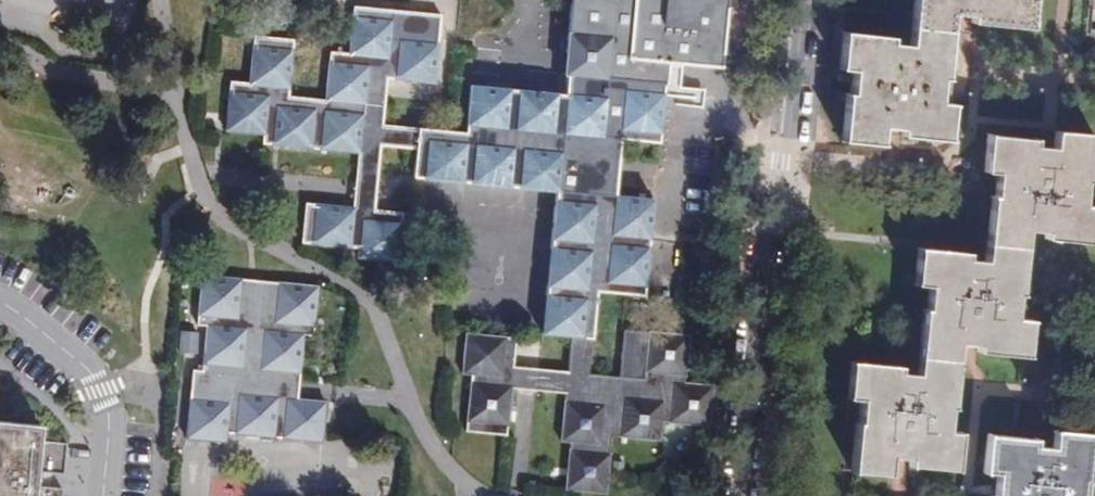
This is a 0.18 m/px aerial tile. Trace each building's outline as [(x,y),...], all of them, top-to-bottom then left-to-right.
[(618,199),(623,144),(661,147),(669,65),(724,70),(730,0),(573,0),(566,80),(569,80),(567,98),(472,90),(468,137),(385,129),(390,83),(435,87),(441,21),(356,13),(352,60),(333,58),(328,105),(290,101),(295,47),(283,46),(256,43),(251,91),(234,90),(230,138),(267,141),(266,150),(362,159),(357,214),(310,210),(306,248),(362,253),(361,264),(375,265),(401,268),(403,238),(405,217),(377,215),(383,152),(418,155),(416,183),(558,196),(545,339),(574,342),(571,375),(516,370),(518,343),(469,338),(465,378),(475,379),(470,433),(510,437),(514,392),(569,396),(565,444),(575,445),(571,492),(582,493),(612,495),(613,479),(617,439),(665,443),(666,424),(713,429),(717,387),(687,384),(691,340),(628,335),(624,380),(593,377),(601,296),(647,300),(656,203),(618,199)] [(915,48),(894,46),(894,39),(847,35),(844,71),(856,72),(854,95),(850,94),(845,142),(885,145),(886,130),(907,132),(907,137),(953,141),(956,106),(943,105),(945,80),(950,81),(954,29),(955,15),(975,17),(974,24),(1033,29),(1036,0),(919,0),(915,48)] [(991,137),(988,174),(1001,175),(999,197),(995,197),(989,263),(972,261),(973,254),(923,250),(920,286),(935,288),(933,311),(929,311),(923,375),(905,374),(906,368),(856,364),(853,400),(868,401),(866,425),(862,425),(858,473),(895,476),(896,458),(916,460),(915,469),(962,473),(965,434),(953,433),(955,410),(959,410),(965,345),(984,346),(983,354),(1033,358),(1036,321),(1020,320),(1022,297),(1026,297),(1031,233),(1049,234),(1048,240),(1094,244),(1094,206),(1087,206),(1088,183),(1092,183),(1094,151),(1094,135),(1060,132),(1058,150),(1037,148),(1038,141),(991,137)] [(319,293),(205,283),(201,330),(210,331),(206,376),(196,375),(190,444),(230,448),(231,439),(327,447),(329,429),(331,405),(302,403),(308,339),(315,340),(319,293)] [(0,424),(0,495),(62,495),(62,488),(54,489),(34,489),(38,481),(55,481),(55,475),(63,475),(67,445),(38,444),(42,426),(0,424)] [(994,437),(991,474),(1004,475),(1002,495),(1090,495),(1091,483),(1094,483),(1094,472),(1094,435),(1061,433),(1060,449),(1041,448),(1041,440),(994,437)] [(62,488),(63,475),(55,475),(55,481),(54,489),(62,488)]
